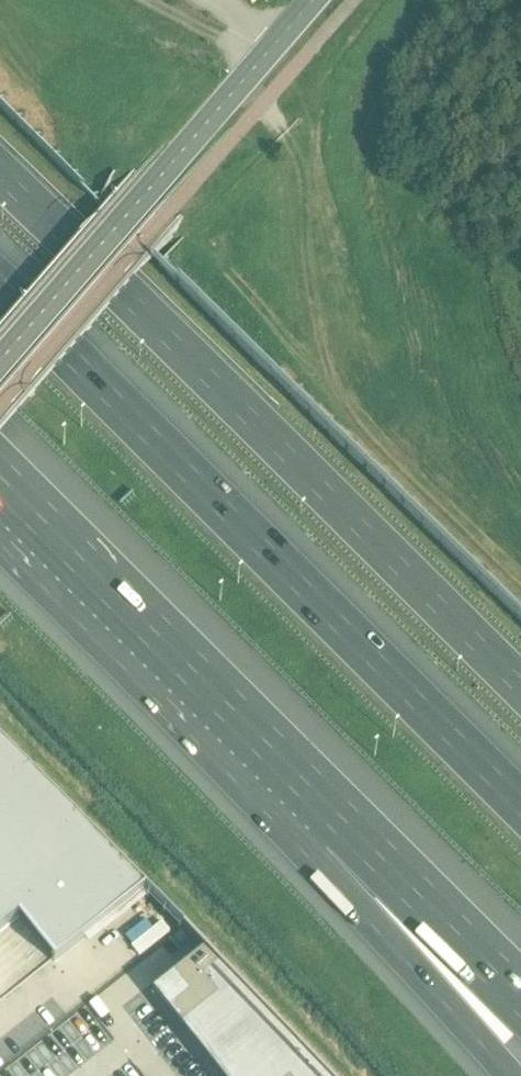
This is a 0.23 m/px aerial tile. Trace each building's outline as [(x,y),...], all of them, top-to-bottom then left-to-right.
[(20,913),(53,953),(51,955),(54,959),(145,887),(146,885),(0,737),(0,929),(20,913)] [(295,1039),(198,935),(140,981),(216,1075),(330,1075),(295,1039)]
